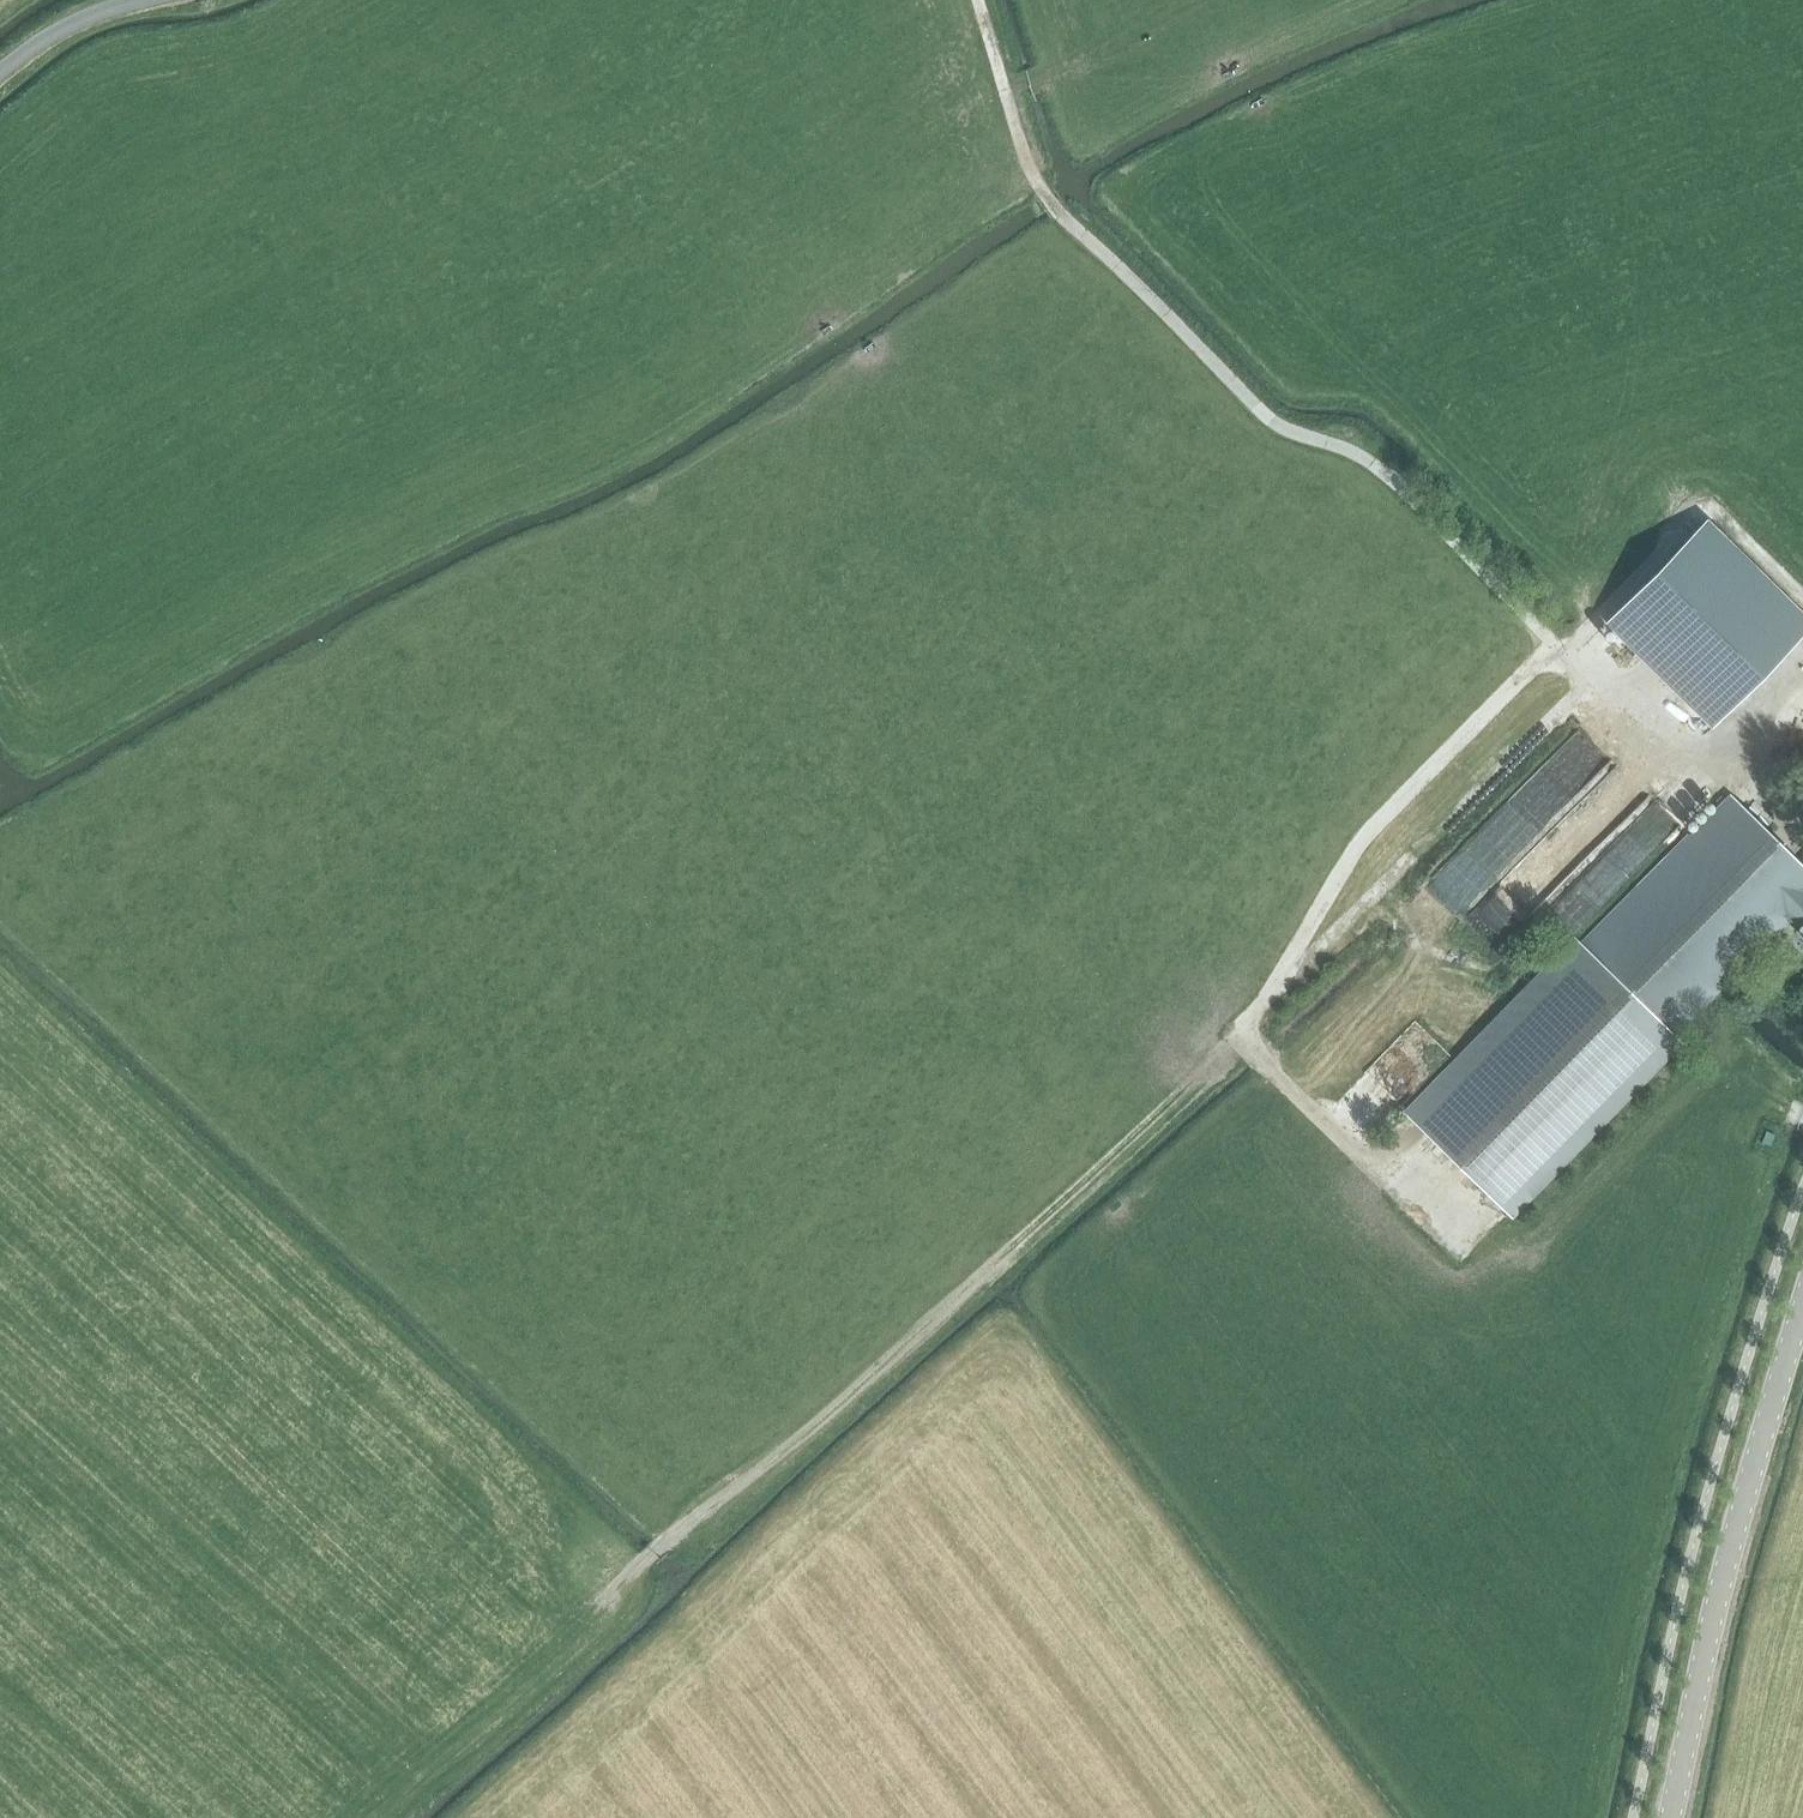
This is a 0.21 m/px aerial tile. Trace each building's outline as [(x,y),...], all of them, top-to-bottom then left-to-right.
[(1716,717),(1802,629),(1802,610),(1708,517),(1612,615),(1716,717)] [(1534,781),(1431,877),(1460,908),(1568,807),(1552,791),(1547,795),(1534,781)] [(1511,1214),(1679,1042),(1672,1036),(1789,916),(1798,926),(1795,929),(1802,937),(1802,865),(1730,794),(1581,947),(1576,942),(1408,1114),(1511,1214)]
